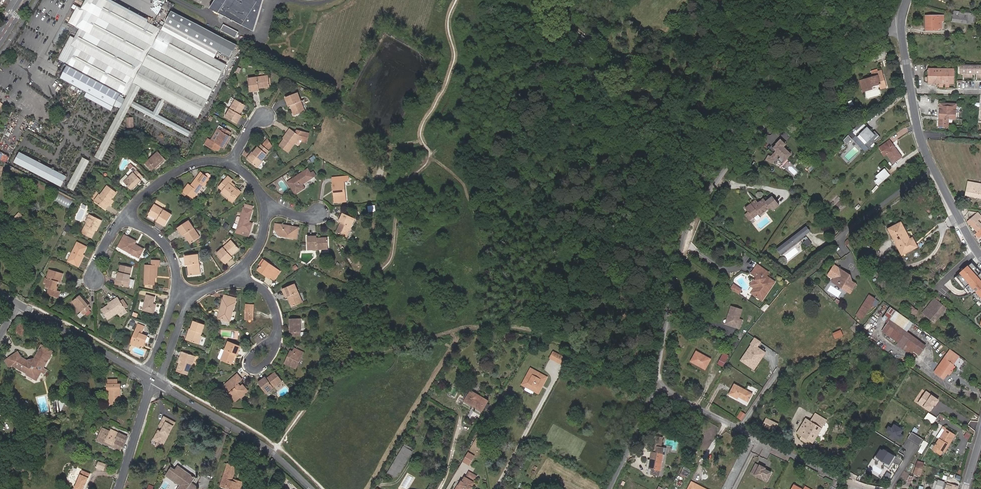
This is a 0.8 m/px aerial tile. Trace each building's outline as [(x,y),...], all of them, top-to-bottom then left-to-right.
[(126,96),(126,95),(128,96),(135,83),(142,87),(162,98),(166,100),(199,118),(227,65),(215,59),(219,51),(231,58),(239,44),(172,12),(163,30),(107,0),(86,0),(82,8),(77,6),(69,22),(80,28),(75,38),(71,36),(58,60),(80,71),(77,76),(85,80),(87,75),(126,96)] [(214,10),(220,0),(218,0),(216,4),(215,3),(214,3),(210,8),(213,10),(214,10)] [(214,10),(227,18),(230,12),(234,14),(230,19),(243,26),(245,22),(246,23),(244,27),(251,30),(253,27),(255,28),(262,4),(258,2),(259,0),(220,0),(214,10)] [(971,24),(973,13),(953,11),(952,21),(967,24),(967,23),(971,24)] [(926,16),(926,30),(938,29),(938,21),(943,20),(943,16),(926,16)] [(961,65),(961,73),(964,73),(967,73),(971,73),(977,73),(980,73),(980,65),(961,65)] [(872,86),(880,84),(881,89),(887,88),(882,70),(873,73),(874,77),(860,81),(864,91),(873,89),(872,86)] [(945,83),(949,83),(953,83),(953,70),(945,70),(930,70),(930,77),(929,81),(929,83),(931,83),(932,83),(932,85),(933,84),(933,83),(936,83),(939,83),(943,83),(945,83)] [(270,87),(268,76),(249,78),(250,91),(259,90),(259,88),(270,87)] [(128,96),(95,156),(102,161),(133,104),(190,135),(192,131),(159,113),(166,100),(162,98),(155,111),(135,100),(142,87),(135,83),(128,96)] [(295,115),(305,111),(298,93),(285,97),(289,106),(291,105),(295,115)] [(240,114),(245,105),(235,100),(226,117),(237,124),(242,115),(240,114)] [(940,104),(939,126),(948,126),(948,118),(955,119),(956,104),(940,104)] [(848,135),(843,141),(847,144),(853,139),(865,152),(880,137),(875,131),(873,133),(863,122),(848,135)] [(231,137),(229,136),(231,133),(220,126),(219,126),(217,129),(218,129),(222,131),(215,143),(211,140),(210,140),(209,143),(209,146),(215,150),(218,150),(221,146),(224,148),(231,137)] [(215,143),(222,131),(218,129),(211,140),(215,143)] [(296,143),(301,137),(304,139),(308,140),(309,133),(299,131),(299,132),(297,131),(296,132),(290,129),(287,133),(288,134),(285,138),(280,145),(289,152),(295,143),(296,143)] [(262,161),(269,151),(268,150),(272,145),(268,139),(263,146),(261,144),(256,151),(252,155),(251,154),(247,159),(258,168),(263,161),(262,161)] [(781,139),(772,149),(776,152),(771,157),(768,155),(765,160),(773,164),(775,159),(779,156),(785,162),(792,155),(785,148),(788,146),(781,139)] [(894,163),(902,157),(893,145),(892,145),(889,141),(880,148),(883,151),(884,150),(894,163)] [(61,185),(66,175),(18,151),(13,162),(61,185)] [(8,161),(10,155),(0,152),(0,159),(8,161)] [(156,169),(166,159),(158,152),(148,161),(145,157),(143,160),(152,170),(155,168),(156,169)] [(75,190),(89,160),(82,156),(67,186),(75,190)] [(141,180),(140,179),(143,176),(134,166),(131,163),(128,166),(134,172),(127,179),(124,182),(131,189),(141,180)] [(301,185),(302,184),(313,177),(308,169),(288,182),(296,194),(303,189),(301,185)] [(890,175),(885,169),(877,176),(883,183),(886,179),(890,176),(890,175)] [(193,198),(204,184),(205,186),(210,179),(209,179),(211,177),(211,175),(208,173),(207,174),(205,176),(201,173),(196,179),(198,180),(192,187),(191,186),(189,184),(184,191),(193,198)] [(230,183),(231,182),(232,180),(228,176),(220,188),(223,191),(222,192),(233,201),(241,192),(234,186),(230,183)] [(336,189),(337,195),(345,195),(344,180),(349,180),(348,177),(333,178),(334,189),(336,189)] [(980,198),(980,184),(968,181),(966,195),(980,198)] [(108,203),(111,199),(116,192),(108,186),(100,195),(100,194),(95,200),(106,209),(109,204),(108,203)] [(70,207),(74,199),(58,192),(54,200),(70,207)] [(748,211),(753,217),(761,210),(763,212),(771,206),(773,210),(780,204),(772,195),(766,200),(764,197),(758,202),(756,204),(753,200),(745,207),(748,211)] [(249,236),(252,223),(249,223),(253,210),(252,210),(253,207),(246,204),(245,208),(244,208),(241,218),(238,217),(236,223),(239,224),(238,229),(241,230),(240,234),(249,236)] [(165,226),(172,215),(154,205),(149,214),(158,219),(157,221),(165,226)] [(347,237),(355,219),(343,213),(339,222),(341,223),(337,232),(347,237)] [(977,232),(980,228),(980,224),(977,220),(980,217),(980,216),(977,213),(968,222),(977,232)] [(23,217),(19,214),(14,218),(19,222),(23,217)] [(98,225),(100,226),(102,221),(90,214),(86,222),(87,222),(82,233),(92,237),(95,230),(98,225)] [(191,243),(200,237),(189,220),(178,228),(183,235),(185,234),(191,243)] [(902,254),(918,247),(913,238),(910,239),(901,222),(889,228),(902,254)] [(294,227),(281,225),(276,224),(275,229),(280,235),(293,238),(294,227)] [(805,235),(810,231),(806,226),(801,230),(805,235)] [(781,254),(805,235),(801,230),(777,249),(781,254)] [(135,244),(136,241),(125,235),(119,246),(139,257),(144,249),(135,244)] [(317,236),(308,237),(308,249),(328,249),(328,238),(317,238),(317,236)] [(807,247),(812,243),(808,238),(806,240),(803,242),(807,247)] [(231,256),(239,249),(232,240),(217,254),(226,264),(233,257),(231,256)] [(83,255),(86,247),(77,242),(68,261),(79,266),(84,255),(83,255)] [(828,257),(831,261),(839,254),(836,251),(828,257)] [(201,274),(198,254),(185,256),(186,265),(188,265),(190,276),(201,274)] [(155,266),(157,266),(160,266),(160,261),(152,260),(152,265),(146,265),(145,284),(154,285),(155,277),(155,266)] [(268,275),(271,277),(275,279),(280,272),(265,261),(259,270),(267,276),(268,275)] [(954,277),(980,307),(980,275),(970,263),(954,277)] [(130,279),(132,267),(121,265),(119,274),(118,274),(116,274),(116,277),(117,279),(115,284),(129,287),(131,279),(130,279)] [(767,276),(769,273),(758,265),(752,274),(756,277),(758,278),(759,278),(757,281),(756,280),(755,279),(751,284),(757,288),(757,290),(754,295),(759,298),(762,294),(766,296),(771,288),(773,285),(768,283),(766,287),(761,284),(764,280),(767,276)] [(844,285),(842,288),(850,293),(856,284),(852,281),(850,275),(835,266),(829,275),(835,279),(844,285)] [(61,282),(63,274),(50,270),(47,278),(46,278),(44,283),(47,284),(46,287),(50,288),(48,295),(58,298),(60,291),(56,290),(58,281),(61,282)] [(775,282),(767,276),(764,280),(761,284),(766,287),(768,283),(773,285),(775,282)] [(833,282),(842,288),(844,285),(835,279),(833,282)] [(303,302),(295,284),(283,289),(286,298),(289,297),(293,307),(303,302)] [(742,290),(734,284),(731,288),(739,294),(742,290)] [(90,305),(81,294),(73,301),(82,312),(78,315),(81,318),(91,309),(88,306),(90,305)] [(154,304),(155,297),(147,295),(143,310),(154,313),(156,305),(154,304)] [(223,309),(220,319),(230,322),(237,299),(227,296),(226,300),(224,299),(221,309),(223,309)] [(871,305),(875,299),(870,296),(866,302),(871,305)] [(114,301),(109,304),(102,309),(108,319),(118,312),(119,313),(126,309),(125,308),(121,301),(118,297),(113,300),(114,301)] [(934,322),(947,308),(935,298),(923,313),(934,322)] [(253,319),(254,306),(247,305),(246,319),(253,319)] [(904,316),(910,320),(918,311),(911,305),(911,306),(910,305),(907,308),(908,311),(904,316)] [(739,319),(742,310),(732,306),(729,314),(731,314),(729,320),(731,324),(737,326),(736,327),(740,329),(743,320),(739,319)] [(863,318),(869,310),(863,306),(858,315),(863,318)] [(904,330),(911,321),(910,320),(904,316),(897,311),(891,320),(904,330)] [(731,324),(729,320),(731,314),(729,314),(726,324),(728,325),(730,325),(736,327),(737,326),(731,324)] [(301,332),(300,319),(290,319),(290,332),(292,332),(292,336),(306,336),(306,332),(301,332)] [(904,330),(891,320),(883,331),(899,343),(898,345),(912,355),(914,351),(923,357),(927,350),(919,344),(921,342),(904,330)] [(190,334),(188,334),(186,339),(200,344),(202,336),(201,336),(205,325),(194,321),(191,329),(190,334)] [(148,342),(149,338),(149,337),(147,337),(147,336),(141,334),(144,325),(139,323),(131,344),(140,347),(140,345),(144,346),(146,341),(147,342),(148,342)] [(25,332),(28,328),(24,324),(19,326),(21,328),(17,332),(21,335),(27,334),(25,332)] [(836,338),(844,335),(841,329),(833,332),(836,338)] [(766,351),(759,346),(762,340),(754,336),(741,361),(756,369),(766,351)] [(238,355),(241,347),(229,342),(221,360),(231,364),(236,354),(238,355)] [(36,380),(41,372),(43,368),(52,352),(42,346),(39,350),(40,351),(35,360),(28,362),(21,357),(18,353),(6,361),(10,367),(13,365),(29,374),(28,375),(36,380)] [(289,360),(287,359),(285,363),(296,369),(304,352),(295,348),(293,352),(289,360)] [(944,378),(959,356),(951,349),(935,372),(944,378)] [(187,375),(191,363),(193,364),(196,356),(182,351),(180,357),(179,357),(177,362),(180,363),(177,371),(187,375)] [(558,362),(561,356),(555,352),(551,358),(558,362)] [(705,369),(710,359),(697,352),(692,362),(705,369)] [(723,367),(728,360),(722,356),(718,364),(723,367)] [(528,385),(527,387),(534,390),(535,389),(538,390),(540,386),(539,385),(540,384),(542,385),(547,378),(532,369),(526,378),(527,379),(525,383),(528,385)] [(266,393),(283,381),(276,372),(267,379),(266,377),(259,383),(266,393)] [(238,384),(242,379),(238,374),(223,386),(236,401),(241,397),(242,398),(245,395),(245,394),(248,391),(243,385),(241,387),(238,384)] [(120,403),(120,384),(108,385),(108,390),(109,390),(110,404),(120,403)] [(534,390),(538,393),(542,385),(540,384),(539,385),(540,386),(538,390),(535,389),(534,390)] [(748,402),(753,394),(735,384),(730,395),(738,399),(739,397),(748,402)] [(925,390),(918,403),(931,411),(939,397),(925,390)] [(488,401),(471,391),(465,401),(464,403),(481,414),(482,411),(488,401)] [(65,403),(58,400),(57,402),(59,403),(59,404),(60,406),(60,408),(59,410),(62,411),(65,403)] [(743,421),(747,416),(741,412),(738,417),(743,421)] [(928,412),(925,418),(934,423),(937,416),(928,412)] [(813,443),(825,422),(821,420),(823,418),(818,415),(815,420),(813,418),(811,422),(806,419),(803,425),(804,427),(804,428),(801,427),(798,433),(802,436),(801,438),(802,440),(806,442),(808,442),(809,440),(813,443)] [(158,431),(154,440),(158,442),(164,444),(175,422),(164,417),(159,426),(163,428),(161,432),(158,431)] [(775,431),(778,424),(771,420),(768,427),(775,431)] [(907,432),(890,423),(885,432),(901,442),(907,432)] [(949,444),(955,435),(946,429),(947,428),(944,426),(938,434),(941,436),(933,449),(941,454),(943,451),(942,451),(947,443),(949,444)] [(102,428),(97,440),(121,451),(127,437),(112,430),(111,432),(102,428)] [(908,438),(921,444),(924,438),(911,432),(908,438)] [(659,475),(663,455),(666,455),(667,448),(661,447),(663,437),(655,436),(653,446),(654,446),(650,468),(652,469),(651,474),(659,475)] [(396,479),(413,452),(404,446),(387,474),(396,479)] [(896,458),(879,448),(873,459),(889,469),(896,458)] [(470,465),(475,455),(468,451),(463,461),(470,465)] [(104,469),(107,464),(100,461),(97,466),(104,469)] [(920,475),(924,463),(918,461),(914,473),(920,475)] [(242,485),(233,482),(231,481),(236,466),(228,464),(222,484),(230,486),(232,487),(231,488),(240,488),(242,485)] [(766,468),(761,465),(759,468),(756,466),(753,472),(764,478),(765,476),(768,478),(771,473),(765,469),(766,468)] [(172,467),(165,475),(180,486),(177,488),(197,488),(198,487),(192,483),(195,478),(178,466),(175,470),(172,467)] [(681,472),(688,476),(691,470),(684,467),(681,472)] [(87,483),(91,473),(83,470),(75,488),(84,488),(85,487),(84,486),(85,482),(87,483)] [(473,488),(472,487),(475,483),(470,481),(465,478),(463,482),(462,481),(462,482),(460,485),(461,486),(460,487),(458,486),(456,488),(472,488),(473,488)] [(936,488),(938,488),(942,488),(944,482),(939,480),(936,488)]
